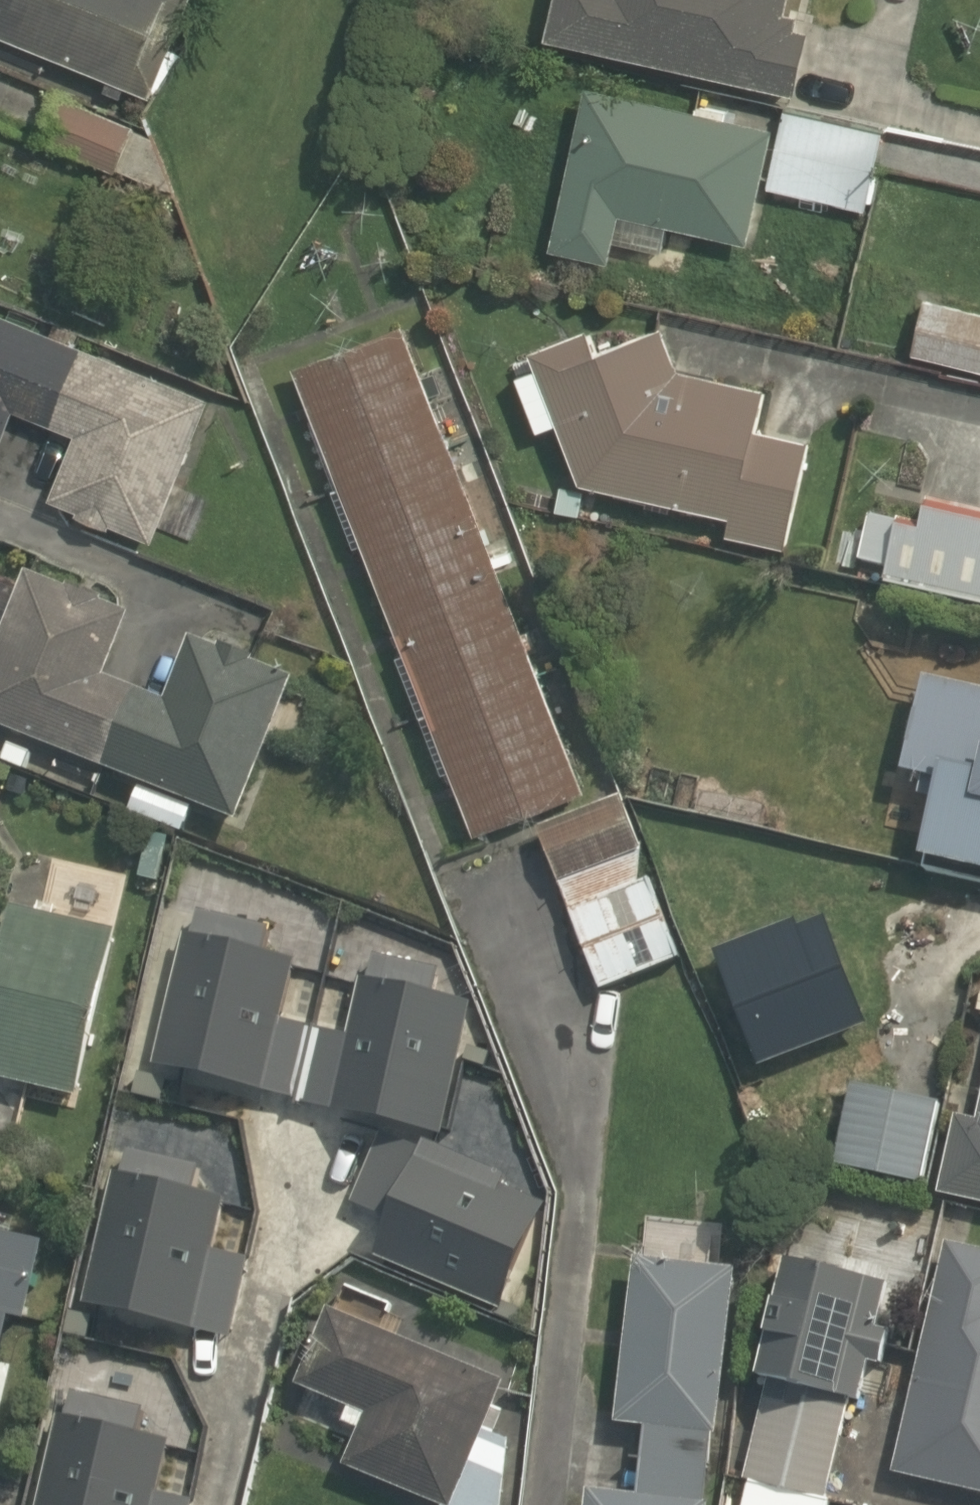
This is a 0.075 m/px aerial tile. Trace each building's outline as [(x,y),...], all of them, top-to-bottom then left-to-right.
[(150,97),(189,0),(0,0),(0,37),(150,97)] [(792,96),(806,33),(794,30),(797,16),(783,13),(786,0),(556,0),(546,40),(792,96)] [(550,252),(609,265),(620,217),(749,246),(775,131),(587,88),(550,252)] [(39,141),(169,193),(152,133),(58,95),(39,141)] [(767,191),(866,211),(882,128),(784,109),(767,191)] [(979,373),(979,314),(925,300),(911,355),(979,373)] [(0,316),(0,448),(14,413),(74,437),(50,498),(75,508),(71,518),(108,533),(111,524),(157,542),(214,401),(0,316)] [(583,791),(402,328),(296,369),(342,485),(331,489),(354,548),(362,545),(405,653),(395,657),(439,771),(449,767),(475,833),(583,791)] [(723,537),(783,552),(809,443),(756,430),(766,391),(679,370),(661,330),(595,354),(587,332),(532,354),(584,485),(727,520),(723,537)] [(979,606),(979,513),(930,501),(921,535),(867,522),(854,575),(979,606)] [(237,822),(292,682),(250,665),(255,654),(220,641),(217,649),(186,636),(161,700),(104,678),(129,616),(99,604),(101,597),(70,584),(67,592),(25,575),(19,590),(0,583),(0,638),(0,728),(237,822)] [(917,675),(897,773),(921,777),(916,800),(931,803),(919,864),(979,876),(979,687),(917,675)] [(24,770),(32,749),(11,741),(3,762),(24,770)] [(9,820),(17,789),(0,784),(0,817),(9,820)] [(541,830),(599,993),(681,963),(652,881),(637,886),(639,855),(620,802),(541,830)] [(159,884),(168,837),(150,833),(140,880),(159,884)] [(776,1098),(882,1057),(860,1000),(882,991),(864,946),(872,943),(855,901),(720,954),(776,1098)] [(115,932),(10,908),(0,953),(0,1079),(77,1097),(115,932)] [(183,956),(153,1072),(297,1106),(314,1029),(280,1023),(294,964),(183,956)] [(314,1029),(297,1106),(460,1128),(481,1018),(414,1001),(314,1029)] [(833,1167),(924,1186),(941,1106),(851,1086),(833,1167)] [(978,1121),(955,1116),(937,1196),(979,1206),(979,1112),(978,1121)] [(398,1148),(366,1209),(393,1237),(383,1265),(509,1316),(566,1222),(398,1148)] [(126,1176),(95,1311),(240,1345),(260,1262),(223,1258),(230,1203),(126,1176)] [(8,1322),(25,1325),(44,1244),(0,1234),(0,1360),(8,1322)] [(979,1496),(979,1253),(949,1245),(895,1476),(979,1496)] [(712,1437),(721,1438),(738,1271),(632,1260),(615,1424),(647,1427),(640,1497),(584,1491),(583,1504),(706,1504),(712,1437)] [(888,1288),(787,1261),(756,1375),(864,1405),(875,1366),(882,1368),(892,1330),(877,1326),(888,1288)] [(511,1442),(485,1431),(505,1383),(331,1311),(298,1388),(365,1417),(346,1470),(430,1504),(505,1504),(511,1442)] [(744,1479),(826,1500),(851,1403),(769,1381),(744,1479)] [(41,1504),(196,1504),(210,1458),(59,1424),(41,1504)] [(747,1486),(742,1504),(829,1504),(747,1486)]
